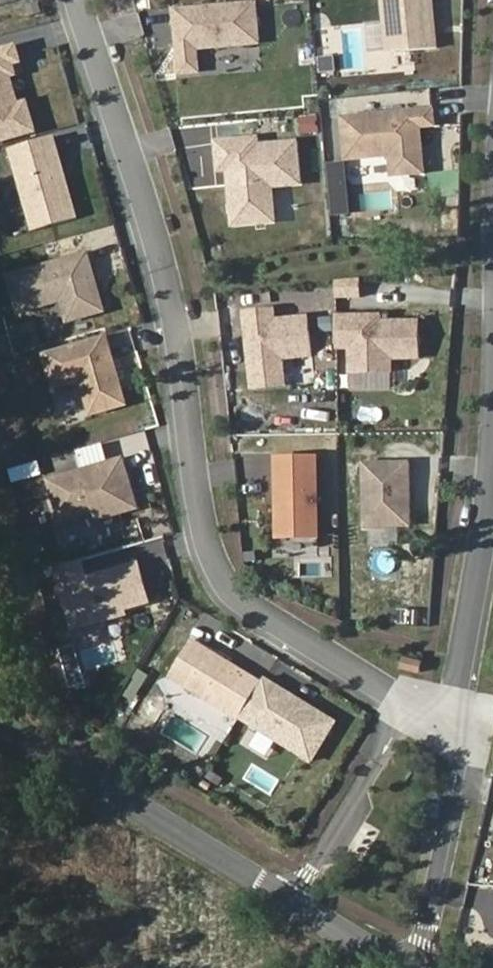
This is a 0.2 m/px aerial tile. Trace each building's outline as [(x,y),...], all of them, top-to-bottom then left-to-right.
[(255,0),(251,0),(173,8),(179,73),(198,71),(196,48),(259,42),(255,0)] [(388,51),(437,46),(432,0),(384,0),(388,51)] [(16,46),(0,50),(0,140),(36,131),(28,101),(18,104),(8,65),(20,62),(16,46)] [(434,108),(343,116),(346,159),(391,155),(398,159),(399,174),(424,172),(421,125),(435,124),(434,108)] [(78,216),(56,136),(11,149),(29,214),(49,208),(53,224),(78,216)] [(257,138),(218,141),(220,169),(232,168),(233,182),(231,182),(235,223),(274,219),(271,184),(300,181),(296,141),(258,145),(257,138)] [(103,309),(87,252),(8,275),(18,311),(61,299),(67,319),(103,309)] [(279,319),(278,307),(245,311),(248,342),(252,341),(253,353),(250,356),(253,387),(285,383),(282,357),(312,354),(308,316),(279,319)] [(382,316),(337,317),(338,349),(351,348),(351,372),(392,372),(392,359),(420,358),(419,322),(382,323),(382,316)] [(126,403),(106,333),(44,351),(54,386),(82,378),(92,413),(126,403)] [(313,358),(289,359),(290,383),(314,382),(313,358)] [(317,455),(276,456),(278,536),(319,535),(317,455)] [(62,519),(95,510),(98,518),(139,507),(124,457),(50,478),(62,519)] [(410,461),(365,462),(365,524),(411,524),(410,461)] [(150,600),(139,563),(119,569),(120,574),(112,576),(110,571),(88,578),(82,558),(58,565),(76,627),(127,612),(125,607),(150,600)] [(262,680),(193,638),(170,675),(239,717),(262,680)] [(423,661),(404,656),(402,667),(420,671),(423,661)]
